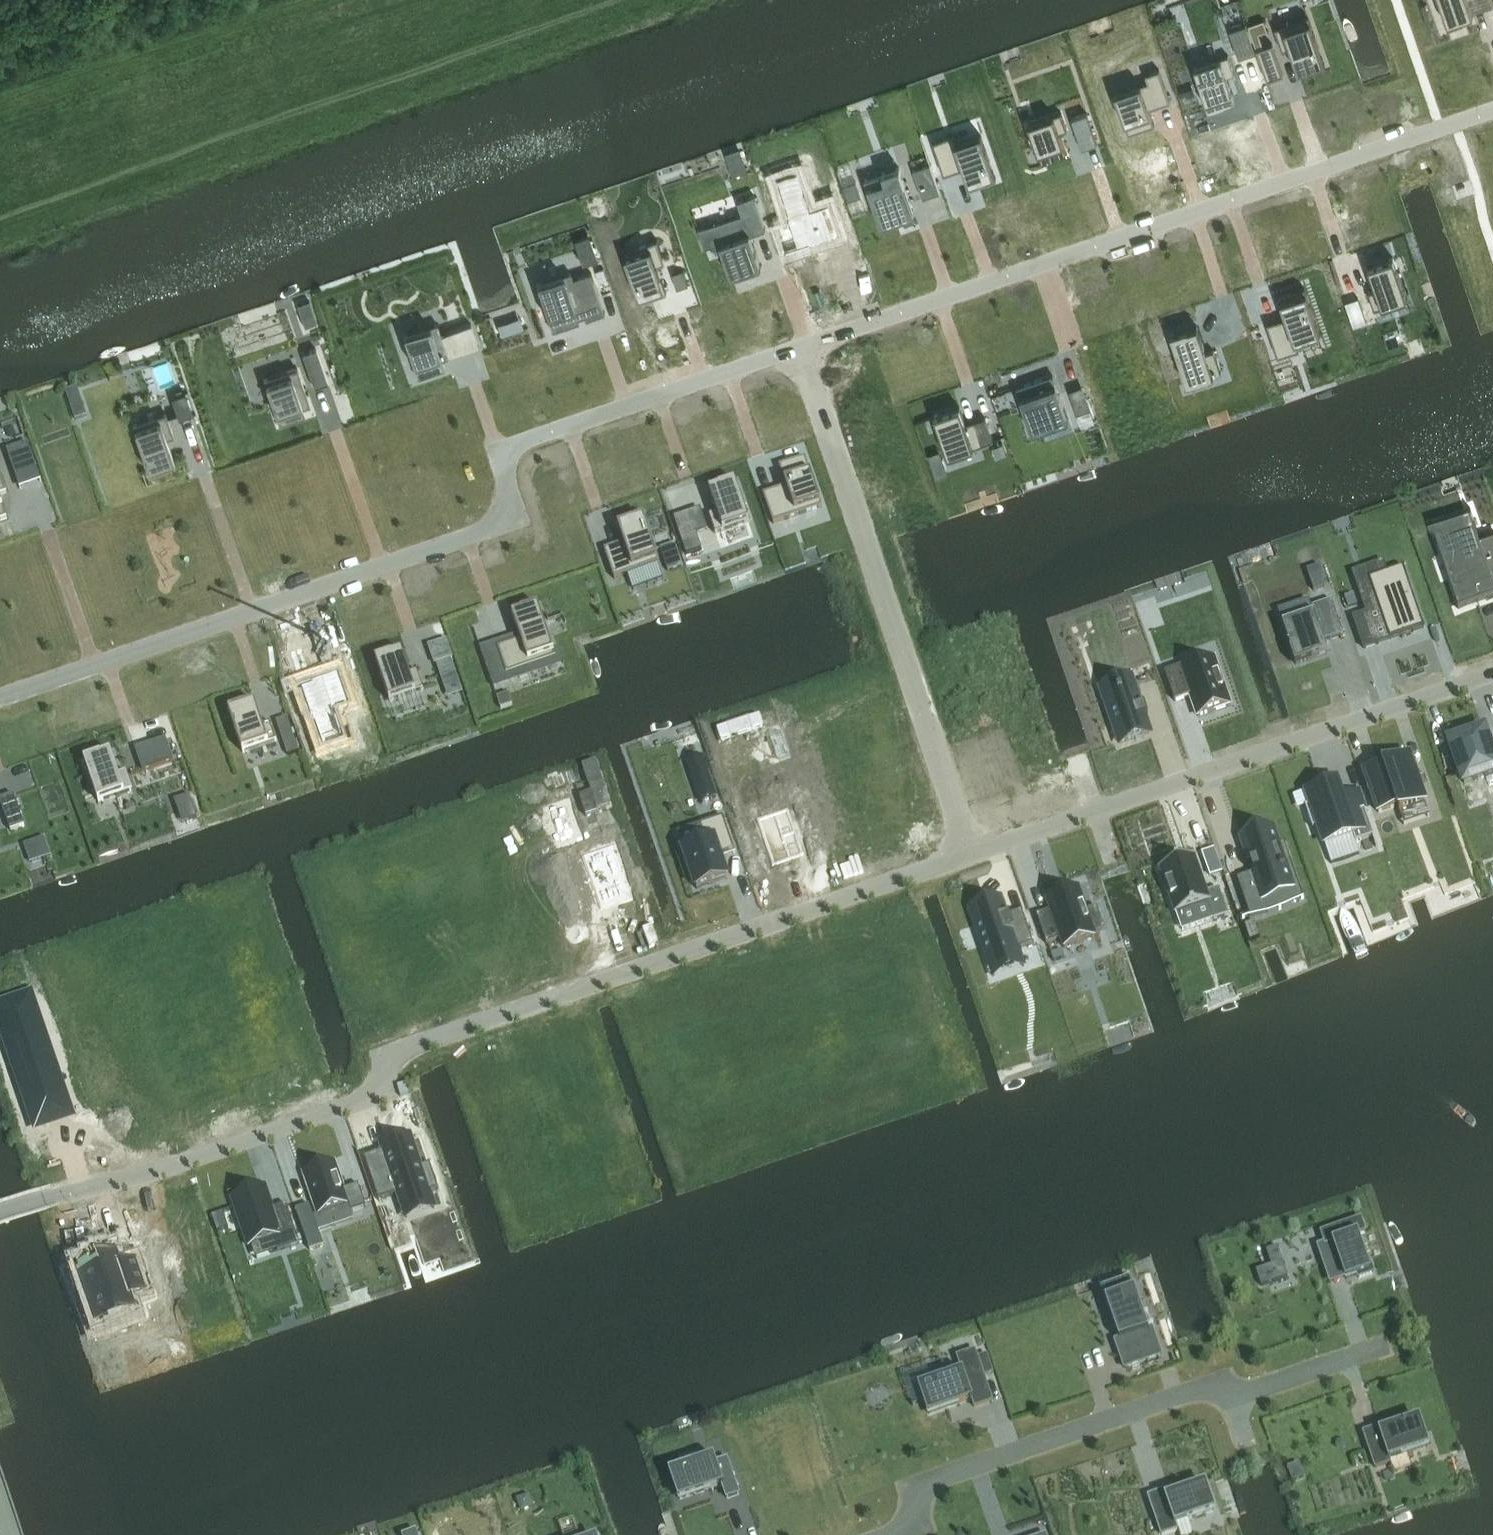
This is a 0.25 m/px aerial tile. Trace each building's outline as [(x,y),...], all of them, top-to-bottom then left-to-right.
[(1453,22),(1478,13),(1473,0),(1445,0),(1453,22)] [(1284,24),(1276,26),(1284,49),(1292,47),(1301,74),(1327,64),(1310,15),(1284,24)] [(1271,43),(1257,48),(1266,72),(1268,79),(1284,74),(1273,42),(1271,43)] [(1226,58),(1196,68),(1210,110),(1233,102),(1226,79),(1232,76),(1226,58)] [(1116,90),(1114,91),(1128,132),(1130,132),(1155,123),(1147,100),(1152,98),(1154,97),(1156,105),(1158,104),(1171,100),(1162,75),(1159,68),(1146,73),(1148,80),(1146,80),(1143,81),(1116,90)] [(1060,110),(1027,121),(1040,161),(1065,153),(1058,130),(1066,128),(1060,110)] [(1087,112),(1072,117),(1082,146),(1097,141),(1087,112)] [(994,178),(978,133),(954,141),(952,134),(943,137),(930,141),(941,174),(954,170),(951,162),(958,160),(968,188),(994,178)] [(745,162),(730,167),(733,176),(748,171),(745,162)] [(931,162),(914,168),(924,196),(941,190),(931,162)] [(881,223),(915,211),(903,175),(900,168),(899,165),(865,177),(866,180),(881,223)] [(816,207),(804,170),(783,177),(795,213),(793,214),(795,221),(784,225),(792,249),(803,245),(844,231),(835,201),(816,207)] [(857,180),(844,184),(849,199),(862,195),(857,180)] [(743,212),(699,227),(706,246),(721,241),(732,275),(763,264),(752,233),(767,228),(755,194),(739,200),(743,212)] [(639,300),(666,291),(656,264),(664,261),(657,239),(649,241),(623,250),(639,300)] [(1401,254),(1376,263),(1385,286),(1378,288),(1384,305),(1416,293),(1401,254)] [(684,269),(674,272),(678,286),(688,283),(684,269)] [(568,272),(534,284),(551,332),(578,323),(576,318),(582,316),(584,320),(604,313),(589,272),(570,278),(568,272)] [(1280,317),(1268,321),(1280,354),(1301,347),(1300,343),(1299,339),(1322,330),(1307,285),(1281,294),(1290,321),(1283,324),(1280,317)] [(314,313),(302,317),(305,326),(317,322),(314,313)] [(1364,315),(1354,318),(1357,327),(1367,324),(1364,315)] [(429,327),(403,336),(417,377),(443,368),(440,358),(447,356),(478,345),(471,323),(439,333),(436,324),(429,327)] [(1199,324),(1173,333),(1189,382),(1223,370),(1216,348),(1208,351),(1199,324)] [(314,387),(328,382),(317,348),(303,353),(314,387)] [(306,415),(303,407),(310,404),(298,367),(264,379),(279,424),(306,415)] [(1053,376),(1018,389),(1034,434),(1069,421),(1053,376)] [(1081,386),(1070,390),(1077,412),(1089,408),(1081,386)] [(184,393),(172,398),(179,418),(192,413),(184,393)] [(70,404),(76,420),(87,416),(82,400),(70,404)] [(959,407),(933,416),(947,456),(992,440),(984,418),(972,422),(974,428),(967,430),(959,407)] [(133,424),(148,469),(174,460),(167,437),(174,435),(166,412),(133,424)] [(29,444),(7,451),(13,466),(34,459),(29,444)] [(937,451),(929,453),(932,461),(939,459),(937,451)] [(778,491),(762,496),(772,525),(787,520),(795,518),(821,509),(804,459),(778,468),(787,495),(780,498),(778,491)] [(717,515),(709,518),(715,536),(749,524),(735,481),(708,490),(717,515)] [(622,545),(603,551),(613,580),(624,576),(632,573),(658,564),(641,515),(615,524),(622,545)] [(1437,532),(1464,609),(1492,599),(1492,571),(1487,553),(1492,551),(1492,530),(1480,535),(1475,519),(1437,532)] [(697,535),(682,540),(687,556),(702,551),(697,535)] [(661,550),(669,573),(683,568),(675,545),(661,550)] [(1400,568),(1367,581),(1388,639),(1421,627),(1400,568)] [(1345,597),(1348,609),(1357,606),(1354,595),(1345,597)] [(1295,667),(1328,655),(1324,643),(1343,637),(1331,602),(1310,609),(1312,616),(1281,627),(1295,667)] [(504,675),(554,658),(552,652),(536,607),(510,616),(519,640),(495,648),(504,675)] [(1366,614),(1351,619),(1362,649),(1377,643),(1366,614)] [(403,653),(377,662),(392,703),(426,691),(419,673),(411,676),(403,653)] [(1183,668),(1165,674),(1175,702),(1189,698),(1197,720),(1232,708),(1215,658),(1184,669),(1183,668)] [(452,659),(436,665),(443,683),(459,678),(452,659)] [(308,718),(319,748),(338,741),(328,711),(344,706),(334,677),(308,686),(308,687),(297,691),(307,718),(308,718)] [(1134,689),(1104,700),(1120,745),(1150,735),(1134,689)] [(508,694),(496,698),(500,709),(512,705),(508,694)] [(243,752),(277,740),(271,722),(263,725),(255,702),(229,711),(243,752)] [(1444,742),(1460,789),(1492,778),(1492,751),(1492,749),(1485,728),(1444,742)] [(296,739),(284,743),(288,755),(300,751),(296,739)] [(111,753),(85,761),(86,766),(99,802),(102,801),(132,791),(127,775),(119,777),(113,757),(111,753)] [(703,756),(686,762),(700,804),(718,798),(703,756)] [(1380,766),(1365,771),(1379,813),(1398,807),(1400,812),(1425,803),(1409,756),(1383,765),(1384,767),(1381,768),(1380,766)] [(581,764),(560,772),(564,785),(586,778),(606,771),(601,757),(581,764)] [(1311,806),(1306,808),(1313,830),(1319,828),(1325,845),(1353,836),(1356,843),(1374,837),(1360,798),(1344,803),(1337,782),(1306,792),(1311,806)] [(25,826),(14,795),(0,799),(11,831),(25,826)] [(189,797),(175,802),(178,813),(193,808),(189,797)] [(788,807),(757,818),(773,863),(803,853),(788,807)] [(694,887),(724,877),(716,852),(731,846),(720,814),(697,822),(703,839),(680,846),(694,887)] [(1252,879),(1238,884),(1250,917),(1265,912),(1261,900),(1292,889),(1285,868),(1292,865),(1284,841),(1277,844),(1271,827),(1238,838),(1252,879)] [(26,844),(32,863),(51,856),(45,837),(26,844)] [(613,840),(582,851),(601,904),(631,894),(613,840)] [(1210,877),(1223,873),(1215,849),(1202,854),(1210,877)] [(1195,858),(1161,869),(1177,917),(1182,931),(1214,920),(1228,916),(1220,892),(1208,896),(1195,858)] [(1051,910),(1036,915),(1046,944),(1060,939),(1063,948),(1093,938),(1092,934),(1103,930),(1095,907),(1085,911),(1077,889),(1047,899),(1051,910)] [(1006,917),(1000,898),(970,908),(986,962),(1017,952),(1016,950),(1031,945),(1024,921),(1011,925),(1008,917),(1006,917)] [(0,1015),(0,1022),(17,1070),(19,1069),(22,1080),(21,1080),(37,1127),(71,1115),(51,1058),(53,1057),(42,1027),(40,1028),(32,1004),(0,1015)] [(422,1166),(411,1136),(391,1143),(392,1147),(364,1157),(379,1200),(398,1194),(401,1202),(440,1190),(432,1163),(422,1166)] [(335,1163),(304,1174),(319,1215),(349,1205),(344,1192),(335,1163)] [(359,1187),(344,1192),(349,1205),(349,1206),(352,1213),(366,1208),(359,1187)] [(266,1188),(233,1199),(250,1248),(274,1240),(278,1252),(300,1245),(287,1205),(274,1210),(266,1188)] [(319,1232),(314,1218),(310,1206),(296,1210),(310,1251),(324,1246),(319,1232)] [(354,1220),(349,1206),(314,1218),(319,1232),(354,1220)] [(187,1226),(183,1215),(156,1225),(171,1267),(198,1257),(192,1241),(195,1240),(190,1225),(187,1226)] [(1358,1235),(1359,1235),(1359,1234),(1365,1232),(1361,1219),(1322,1233),(1326,1245),(1332,1243),(1333,1244),(1334,1243),(1347,1279),(1358,1275),(1358,1278),(1373,1273),(1368,1258),(1366,1259),(1358,1235)] [(1271,1267),(1256,1272),(1261,1287),(1276,1282),(1287,1278),(1278,1248),(1266,1252),(1271,1267)] [(121,1269),(118,1261),(102,1266),(100,1262),(79,1269),(81,1274),(74,1276),(92,1328),(136,1313),(131,1299),(147,1293),(136,1264),(121,1269)] [(1134,1291),(1108,1301),(1121,1340),(1138,1334),(1142,1347),(1120,1354),(1125,1368),(1161,1355),(1152,1328),(1147,1330),(1134,1291)] [(977,1357),(984,1377),(994,1374),(987,1354),(977,1357)] [(963,1373),(920,1387),(929,1414),(972,1399),(974,1407),(992,1401),(977,1357),(959,1364),(963,1373)] [(1420,1420),(1383,1433),(1383,1431),(1381,1432),(1380,1429),(1366,1434),(1378,1469),(1393,1464),(1392,1461),(1393,1461),(1392,1460),(1430,1446),(1420,1420)] [(705,1462),(665,1475),(674,1503),(714,1489),(715,1491),(715,1490),(720,1502),(732,1498),(720,1462),(709,1466),(706,1460),(704,1460),(705,1462)] [(1287,1468),(1292,1482),(1305,1478),(1300,1464),(1287,1468)] [(1174,1487),(1158,1492),(1171,1529),(1172,1531),(1187,1526),(1185,1521),(1186,1520),(1186,1519),(1223,1506),(1214,1480),(1177,1492),(1177,1491),(1175,1492),(1174,1487)] [(530,1494),(517,1499),(521,1511),(534,1507),(530,1494)]
